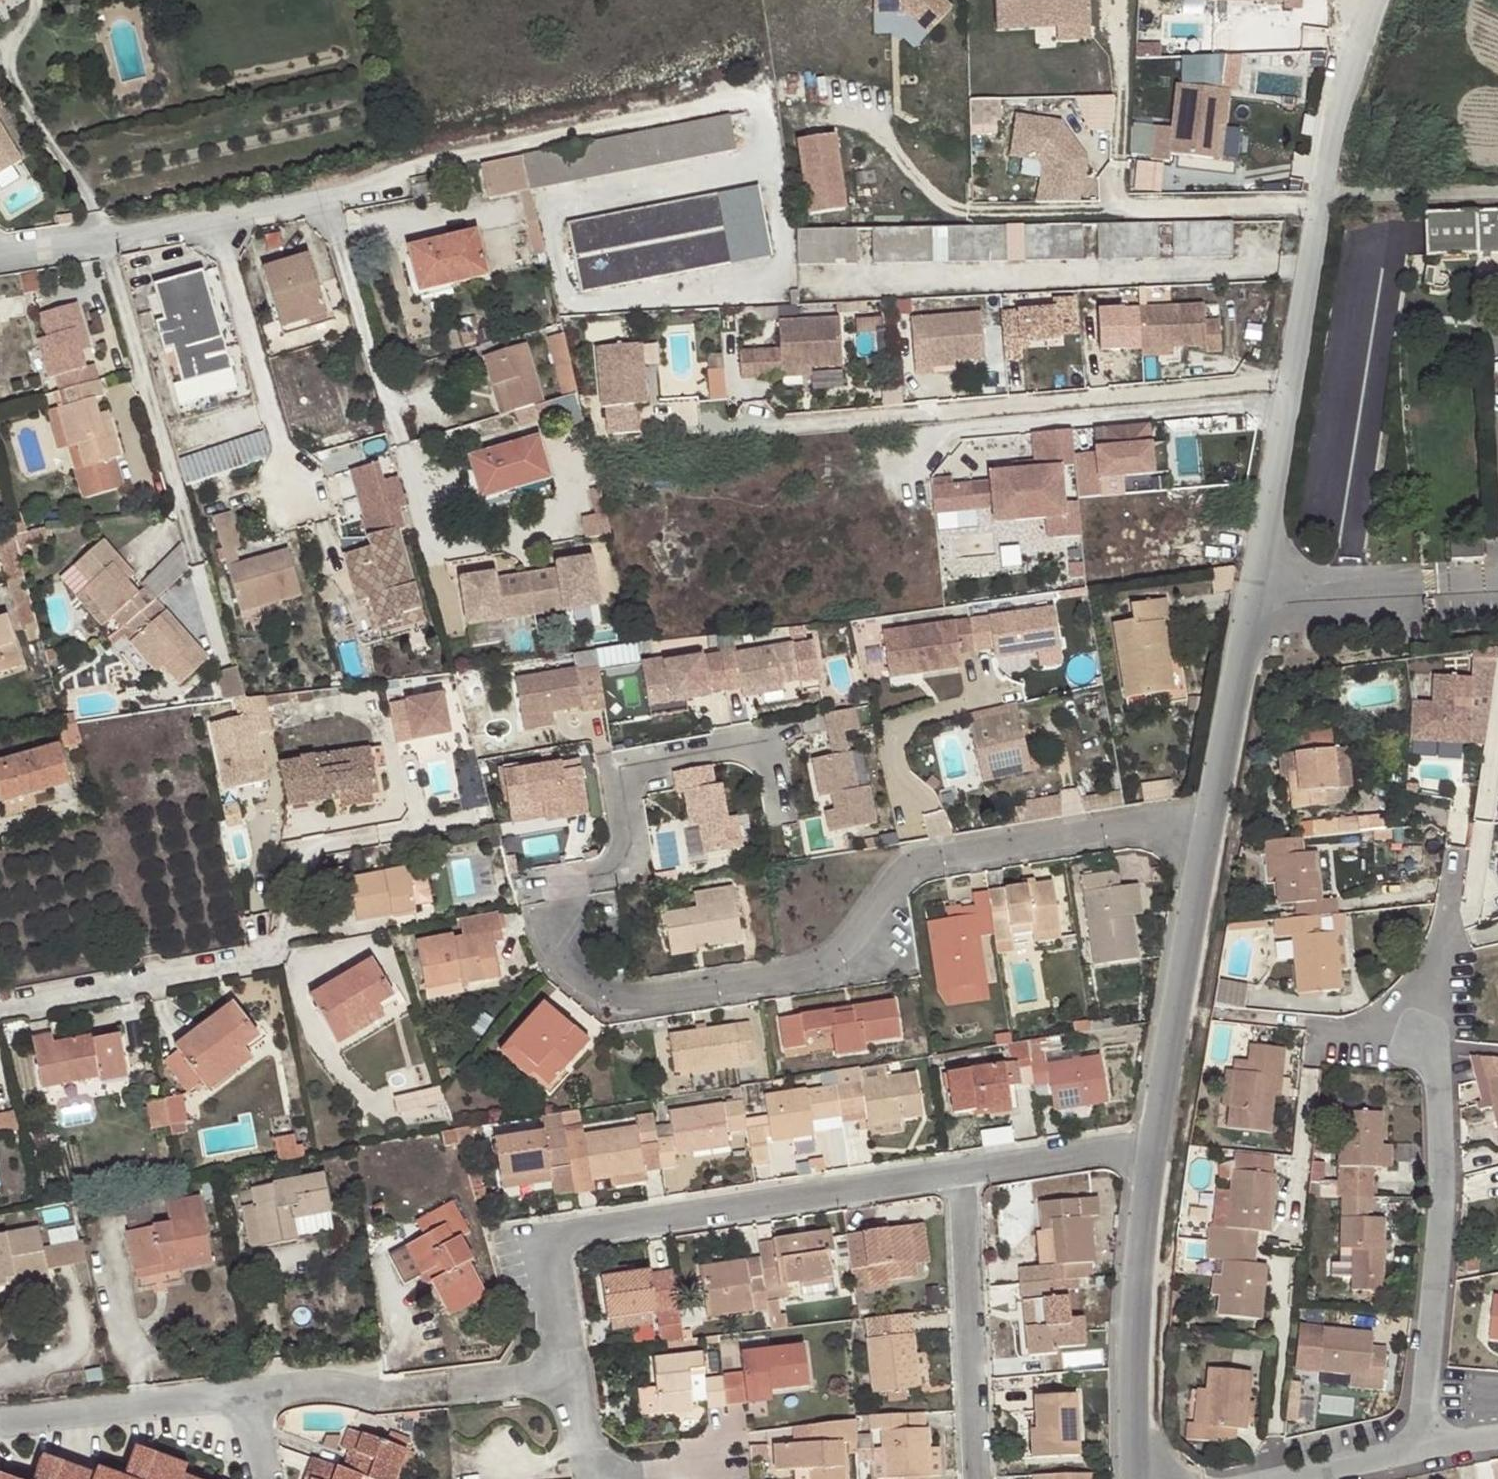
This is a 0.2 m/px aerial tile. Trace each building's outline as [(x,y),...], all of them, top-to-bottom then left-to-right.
[(877,27),(909,22),(934,40),(954,12),(938,0),(873,0),(877,27)] [(993,30),(1033,28),(1033,21),(1053,20),(1053,27),(1087,26),(1086,0),(992,0),(993,30)] [(1248,4),(1281,5),(1281,12),(1300,14),(1301,0),(1248,0),(1248,4)] [(1033,21),(1033,28),(1053,27),(1053,20),(1033,21)] [(1087,26),(1053,27),(1054,40),(1088,38),(1087,26)] [(1224,130),(1226,91),(1175,87),(1171,131),(1153,129),(1150,163),(1169,165),(1169,158),(1213,161),(1215,129),(1224,130)] [(972,96),(972,132),(1002,132),(1002,96),(972,96)] [(1021,115),(1016,151),(1040,154),(1045,170),(1043,198),(1085,202),(1089,155),(1064,122),(1021,115)] [(735,150),(728,117),(522,155),(530,189),(735,150)] [(0,125),(0,170),(20,158),(0,125)] [(833,132),(800,138),(813,214),(846,208),(833,132)] [(522,155),(481,163),(488,197),(530,189),(522,155)] [(771,255),(758,186),(568,223),(580,292),(771,255)] [(1424,215),(1426,255),(1497,252),(1497,211),(1424,215)] [(1229,256),(1229,222),(1169,222),(1169,257),(1229,256)] [(1081,258),(1080,223),(1019,225),(1019,259),(1081,258)] [(1156,256),(1155,223),(1095,224),(1095,258),(1156,256)] [(1004,259),(1004,225),(944,227),(943,261),(1004,259)] [(929,260),(928,226),(869,228),(869,262),(929,260)] [(856,262),(856,228),(798,229),(798,263),(856,262)] [(408,283),(416,281),(444,273),(447,282),(485,272),(474,229),(407,244),(411,256),(403,258),(408,283)] [(261,266),(277,319),(304,311),(307,317),(325,312),(306,252),(261,266)] [(154,320),(178,403),(234,387),(202,270),(154,284),(164,318),(154,320)] [(444,273),(416,281),(418,289),(447,282),(444,273)] [(790,306),(799,306),(799,291),(790,291),(790,306)] [(53,374),(57,389),(98,378),(93,360),(83,364),(78,348),(76,338),(85,335),(75,302),(39,312),(45,335),(36,337),(47,376),(53,374)] [(1203,305),(1138,308),(1140,326),(1141,348),(1205,345),(1205,351),(1220,351),(1218,320),(1203,321),(1203,305)] [(1053,307),(1000,311),(1003,360),(1020,359),(1019,341),(1055,339),(1053,307)] [(304,311),(277,319),(282,332),(327,319),(325,312),(307,317),(304,311)] [(979,311),(909,318),(914,372),(931,371),(931,366),(930,361),(953,359),(983,356),(979,311)] [(545,320),(562,395),(577,390),(559,316),(545,320)] [(839,317),(777,320),(778,348),(738,350),(740,377),(780,375),(779,368),(809,367),(840,365),(839,317)] [(1141,348),(1140,326),(1081,330),(1084,370),(1142,367),(1141,348)] [(88,345),(85,335),(76,338),(78,348),(88,345)] [(642,340),(597,346),(604,406),(608,405),(612,433),(644,428),(640,401),(649,400),(647,378),(642,373),(641,365),(645,364),(642,340)] [(534,403),(542,400),(524,341),(483,354),(492,383),(502,380),(511,409),(534,403)] [(809,367),(779,368),(780,375),(810,374),(809,367)] [(98,378),(57,389),(61,404),(55,405),(67,443),(75,440),(81,465),(120,454),(109,418),(100,420),(96,412),(92,396),(102,392),(98,378)] [(502,380),(492,383),(501,412),(511,409),(502,380)] [(542,400),(534,403),(538,418),(580,406),(577,390),(562,395),(542,400)] [(100,420),(109,418),(106,408),(96,412),(100,420)] [(1149,422),(1094,427),(1096,453),(1075,455),(1076,462),(1081,491),(1102,489),(1101,475),(1169,469),(1166,438),(1151,440),(1149,422)] [(1076,462),(1075,455),(1073,427),(1032,430),(1035,456),(1009,458),(1010,466),(988,468),(989,477),(927,483),(929,510),(992,505),(993,516),(1050,511),(1052,529),(1076,527),(1074,504),(1062,505),(1058,463),(1076,462)] [(264,431),(179,461),(186,483),(261,457),(266,453),(268,448),(268,443),(267,438),(266,436),(264,431)] [(469,456),(479,488),(507,479),(510,488),(550,475),(536,434),(469,456)] [(378,627),(401,620),(399,613),(420,608),(412,581),(409,582),(394,528),(404,525),(398,505),(405,503),(396,474),(382,478),(376,460),(348,468),(362,516),(360,517),(368,546),(342,554),(355,598),(369,595),(378,627)] [(507,479),(479,488),(482,496),(510,488),(507,479)] [(214,513),(222,549),(233,544),(238,543),(229,508),(214,513)] [(19,510),(6,515),(11,532),(24,531),(19,510)] [(155,597),(156,596),(146,585),(140,590),(129,576),(124,571),(130,566),(104,536),(76,560),(91,578),(84,584),(111,615),(113,613),(123,625),(125,623),(155,597)] [(222,549),(227,566),(238,563),(233,544),(222,549)] [(238,563),(227,566),(239,609),(301,593),(287,547),(238,563)] [(556,567),(562,609),(597,603),(590,556),(563,560),(564,566),(556,567)] [(135,572),(130,566),(124,571),(129,576),(135,572)] [(459,578),(466,625),(501,619),(494,577),(486,579),(485,573),(459,578)] [(166,607),(156,596),(155,597),(125,623),(137,634),(131,640),(157,671),(163,664),(179,681),(209,655),(184,627),(177,633),(160,613),(166,607)] [(1111,620),(1122,696),(1167,690),(1156,621),(1168,619),(1164,597),(1128,602),(1131,618),(1111,620)] [(1055,603),(969,616),(973,647),(994,644),(995,654),(1039,648),(1037,642),(1060,639),(1055,603)] [(177,633),(184,627),(166,607),(160,613),(177,633)] [(399,613),(401,620),(402,625),(423,620),(420,608),(399,613)] [(22,663),(5,613),(0,615),(0,670),(22,663)] [(973,647),(969,616),(883,628),(888,666),(909,663),(910,670),(961,663),(959,649),(973,647)] [(802,678),(795,639),(736,650),(735,646),(719,649),(720,652),(727,687),(727,690),(742,687),(743,689),(784,681),(802,678)] [(1060,639),(1037,642),(1039,648),(1060,645),(1060,639)] [(597,648),(574,652),(578,667),(518,678),(524,717),(551,712),(584,706),(585,711),(608,708),(597,648)] [(642,660),(650,704),(713,692),(713,690),(727,687),(720,652),(705,655),(704,649),(642,660)] [(909,663),(888,666),(889,673),(910,670),(909,663)] [(240,697),(246,696),(237,664),(219,669),(226,698),(240,697)] [(1409,704),(1408,741),(1468,743),(1471,678),(1433,676),(1431,704),(1409,703),(1409,704)] [(785,689),(784,681),(743,689),(744,696),(785,689)] [(407,698),(413,736),(449,731),(443,692),(407,698)] [(273,728),(265,694),(246,696),(240,697),(243,714),(211,721),(226,788),(267,779),(257,732),(273,728)] [(829,829),(875,821),(867,783),(856,785),(849,749),(847,749),(843,729),(858,726),(854,706),(825,711),(827,726),(832,752),(812,756),(819,793),(830,791),(833,807),(824,809),(829,829)] [(1015,706),(973,714),(967,715),(979,779),(990,777),(1027,770),(1015,706)] [(551,712),(524,717),(526,730),(553,725),(551,712)] [(68,744),(81,739),(77,720),(63,722),(68,744)] [(4,798),(69,783),(58,744),(0,761),(0,785),(4,798)] [(370,744),(363,746),(366,766),(373,766),(370,744)] [(338,790),(341,796),(370,791),(378,789),(373,766),(366,766),(363,746),(301,754),(301,757),(280,761),(289,803),(286,803),(287,804),(331,798),(330,791),(338,790)] [(1337,790),(1332,750),(1294,754),(1296,775),(1288,776),(1292,808),(1326,805),(1325,791),(1337,790)] [(543,800),(544,811),(546,820),(571,817),(570,811),(587,808),(580,767),(562,769),(561,760),(504,770),(509,806),(527,804),(543,800)] [(713,783),(709,764),(671,771),(676,792),(683,790),(689,824),(698,823),(704,853),(741,846),(735,814),(726,816),(720,782),(713,783)] [(370,791),(341,796),(342,806),(372,801),(370,791)] [(530,813),(544,811),(543,800),(527,804),(530,813)] [(1299,839),(1264,842),(1265,857),(1274,857),(1278,903),(1293,902),(1296,919),(1309,917),(1319,917),(1332,916),(1338,915),(1336,897),(1319,898),(1315,852),(1301,853),(1299,839)] [(356,897),(359,918),(416,908),(410,864),(353,874),(351,863),(335,866),(341,899),(356,897)] [(1139,958),(1132,915),(1128,884),(1118,885),(1116,869),(1082,874),(1096,964),(1139,958)] [(996,932),(996,939),(1014,937),(1013,933),(1012,925),(1036,922),(1037,929),(1038,932),(1060,929),(1053,879),(989,889),(996,932)] [(1128,884),(1132,915),(1144,913),(1140,882),(1128,884)] [(668,929),(670,951),(697,946),(695,940),(708,938),(709,943),(742,937),(733,884),(693,890),(695,905),(658,911),(662,929),(668,929)] [(996,932),(989,889),(975,891),(977,912),(936,917),(946,987),(987,981),(980,933),(996,932)] [(414,939),(421,982),(455,976),(457,982),(498,975),(492,941),(504,939),(498,912),(459,919),(462,936),(450,938),(450,933),(414,939)] [(1344,931),(1344,914),(1338,915),(1332,916),(1334,931),(1339,969),(1345,968),(1341,931),(1344,931)] [(1296,919),(1274,921),(1277,938),(1292,936),(1296,993),(1340,989),(1339,969),(1334,931),(1320,933),(1311,933),(1309,917),(1296,919)] [(1320,933),(1319,917),(1309,917),(1311,933),(1320,933)] [(1012,925),(1013,933),(1037,929),(1036,922),(1012,925)] [(1061,935),(1060,929),(1038,932),(1039,940),(1061,935)] [(310,993),(333,1031),(372,1009),(368,1003),(375,1000),(377,1002),(393,993),(371,958),(310,993)] [(455,976),(421,982),(423,989),(457,982),(455,976)] [(544,999),(508,1040),(536,1066),(533,1070),(551,1085),(590,1040),(544,999)] [(372,1009),(333,1031),(339,1041),(384,1013),(377,1002),(375,1000),(368,1003),(372,1009)] [(803,1047),(803,1040),(802,1032),(833,1029),(834,1036),(835,1056),(865,1052),(864,1043),(899,1038),(895,1000),(851,1006),(852,1011),(831,1015),(831,1009),(778,1016),(783,1049),(803,1047)] [(188,1091),(202,1080),(238,1055),(232,1048),(239,1043),(242,1046),(257,1035),(231,1001),(174,1044),(177,1048),(163,1058),(188,1091)] [(652,1035),(658,1074),(753,1059),(748,1020),(652,1035)] [(118,1029),(92,1034),(93,1038),(119,1033),(118,1029)] [(802,1032),(803,1040),(834,1036),(833,1029),(802,1032)] [(93,1038),(92,1034),(52,1042),(50,1033),(33,1035),(42,1085),(99,1073),(101,1079),(128,1073),(119,1033),(93,1038)] [(1025,1038),(1038,1111),(1055,1108),(1070,1105),(1105,1099),(1098,1054),(1064,1059),(1045,1062),(1043,1050),(1050,1049),(1047,1034),(1025,1038)] [(536,1066),(508,1040),(500,1048),(545,1091),(551,1085),(533,1070),(536,1066)] [(238,1055),(202,1080),(207,1088),(250,1057),(242,1046),(239,1043),(232,1048),(238,1055)] [(1273,1096),(1277,1048),(1250,1045),(1247,1063),(1242,1062),(1241,1072),(1232,1071),(1228,1108),(1227,1129),(1269,1133),(1273,1096)] [(1045,1062),(1064,1059),(1062,1047),(1050,1049),(1043,1050),(1045,1062)] [(1285,1049),(1277,1048),(1273,1096),(1279,1097),(1285,1049)] [(946,1071),(952,1111),(1009,1103),(1003,1062),(946,1071)] [(835,1084),(839,1113),(864,1109),(866,1122),(901,1117),(921,1113),(914,1070),(885,1075),(883,1063),(857,1069),(857,1064),(832,1068),(835,1084)] [(1228,1108),(1232,1071),(1225,1071),(1220,1107),(1228,1108)] [(1487,1081),(1497,1122),(1497,1078),(1487,1081)] [(811,1117),(839,1113),(835,1084),(763,1094),(770,1138),(813,1131),(811,1117)] [(393,1094),(396,1108),(441,1097),(438,1085),(393,1094)] [(152,1129),(189,1127),(187,1095),(150,1098),(152,1129)] [(655,1136),(659,1167),(676,1164),(674,1153),(728,1144),(725,1131),(745,1129),(745,1127),(741,1098),(668,1109),(672,1133),(655,1136)] [(576,1108),(560,1110),(563,1127),(578,1124),(576,1108)] [(549,1168),(569,1165),(563,1127),(560,1110),(540,1113),(543,1130),(493,1137),(499,1175),(549,1168)] [(641,1169),(659,1167),(655,1136),(651,1112),(634,1115),(635,1125),(582,1134),(589,1178),(606,1176),(619,1174),(641,1169)] [(1338,1113),(1337,1196),(1340,1197),(1371,1197),(1371,1181),(1354,1181),(1355,1167),(1372,1167),(1381,1167),(1381,1147),(1380,1113),(1338,1113)] [(901,1117),(866,1122),(867,1133),(903,1128),(901,1117)] [(454,1127),(459,1142),(471,1141),(469,1125),(454,1127)] [(745,1129),(750,1163),(769,1160),(763,1125),(745,1127),(745,1129)] [(444,1145),(459,1142),(454,1127),(440,1129),(444,1145)] [(1389,1146),(1381,1147),(1381,1167),(1388,1167),(1389,1146)] [(1354,1181),(1371,1181),(1372,1167),(1355,1167),(1354,1181)] [(551,1179),(549,1168),(499,1175),(500,1186),(551,1179)] [(642,1181),(641,1169),(619,1174),(620,1184),(642,1181)] [(1210,1227),(1208,1243),(1243,1246),(1244,1231),(1258,1231),(1268,1233),(1274,1175),(1232,1171),(1226,1228),(1210,1227)] [(295,1193),(292,1179),(251,1188),(253,1203),(242,1205),(250,1246),(296,1236),(292,1216),(331,1208),(323,1172),(303,1176),(306,1191),(295,1193)] [(619,1174),(606,1176),(607,1186),(620,1184),(619,1174)] [(303,1176),(292,1179),(295,1193),(306,1191),(303,1176)] [(127,1229),(135,1267),(159,1262),(161,1269),(211,1260),(205,1233),(195,1236),(193,1225),(203,1222),(199,1195),(164,1201),(168,1221),(127,1229)] [(1065,1278),(1092,1275),(1090,1259),(1094,1259),(1089,1216),(1098,1215),(1095,1195),(1040,1200),(1044,1228),(1053,1227),(1055,1246),(1056,1264),(1048,1264),(1049,1280),(1065,1278)] [(1371,1213),(1371,1197),(1340,1197),(1340,1249),(1341,1249),(1351,1249),(1351,1279),(1350,1291),(1381,1290),(1383,1219),(1366,1219),(1366,1213),(1371,1213)] [(434,1277),(431,1279),(448,1311),(485,1292),(468,1260),(470,1258),(459,1235),(468,1231),(452,1201),(415,1219),(423,1234),(405,1243),(422,1272),(425,1270),(428,1268),(434,1277)] [(205,1233),(203,1222),(193,1225),(195,1236),(205,1233)] [(6,1283),(4,1275),(46,1267),(81,1262),(75,1237),(42,1244),(39,1224),(0,1231),(0,1283),(6,1283)] [(846,1232),(851,1268),(885,1263),(887,1278),(911,1275),(909,1260),(915,1260),(909,1224),(846,1232)] [(1053,1227),(1044,1228),(1045,1248),(1055,1246),(1053,1227)] [(767,1305),(770,1328),(783,1326),(777,1296),(788,1294),(786,1282),(803,1280),(829,1276),(831,1275),(827,1249),(832,1249),(830,1231),(758,1241),(760,1254),(767,1305)] [(1244,1231),(1243,1246),(1256,1247),(1258,1231),(1244,1231)] [(1243,1246),(1208,1243),(1205,1258),(1223,1262),(1221,1276),(1219,1296),(1217,1315),(1261,1320),(1266,1265),(1254,1264),(1241,1263),(1243,1246)] [(1256,1247),(1243,1246),(1241,1263),(1254,1264),(1256,1247)] [(1340,1279),(1351,1279),(1351,1249),(1341,1249),(1340,1279)] [(707,1314),(767,1305),(760,1254),(699,1264),(707,1314)] [(159,1262),(135,1267),(136,1275),(161,1269),(159,1262)] [(1011,1277),(1012,1283),(1020,1282),(1049,1280),(1048,1264),(1034,1265),(1022,1276),(1011,1277)] [(4,1275),(6,1283),(49,1276),(46,1267),(4,1275)] [(425,1270),(431,1279),(434,1277),(428,1268),(425,1270)] [(656,1307),(662,1339),(682,1337),(681,1328),(672,1268),(651,1272),(651,1268),(600,1276),(606,1316),(609,1316),(649,1309),(656,1307)] [(830,1284),(829,1276),(803,1280),(804,1289),(830,1284)] [(1219,1296),(1221,1276),(1212,1276),(1210,1294),(1219,1296)] [(1036,1324),(1025,1326),(1028,1354),(1057,1351),(1055,1345),(1085,1342),(1082,1315),(1068,1316),(1065,1278),(1049,1280),(1020,1282),(1022,1300),(1034,1298),(1036,1324)] [(1022,1300),(1025,1326),(1036,1324),(1034,1298),(1022,1300)] [(1493,1298),(1489,1339),(1497,1340),(1497,1298),(1493,1298)] [(652,1319),(649,1309),(609,1316),(610,1326),(652,1319)] [(914,1352),(909,1313),(867,1317),(876,1390),(919,1385),(914,1352)] [(682,1337),(691,1336),(690,1327),(681,1328),(682,1337)] [(1381,1390),(1384,1361),(1368,1359),(1370,1346),(1371,1333),(1323,1328),(1319,1372),(1329,1373),(1367,1377),(1365,1387),(1366,1389),(1381,1390)] [(723,1375),(725,1402),(744,1401),(742,1390),(771,1387),(808,1385),(804,1344),(739,1351),(741,1370),(722,1373),(723,1375)] [(1368,1359),(1384,1361),(1385,1348),(1370,1346),(1368,1359)] [(654,1354),(659,1411),(677,1409),(676,1400),(694,1399),(691,1372),(706,1371),(704,1350),(654,1354)] [(914,1352),(919,1385),(928,1383),(924,1350),(914,1352)] [(1209,1368),(1206,1389),(1202,1424),(1195,1424),(1194,1440),(1233,1444),(1234,1430),(1244,1430),(1250,1374),(1209,1368)] [(1348,1385),(1365,1387),(1367,1377),(1329,1373),(1329,1381),(1347,1382),(1348,1385)] [(707,1405),(725,1402),(723,1375),(705,1377),(707,1405)] [(772,1398),(771,1387),(742,1390),(744,1401),(772,1398)] [(1202,1424),(1206,1389),(1199,1389),(1195,1424),(1202,1424)] [(1040,1425),(1041,1455),(1080,1454),(1077,1393),(1035,1393),(1035,1425),(1040,1425)] [(927,1446),(926,1412),(870,1415),(871,1428),(884,1427),(886,1475),(900,1474),(914,1474),(928,1473),(927,1446)] [(855,1438),(854,1416),(816,1420),(816,1438),(807,1439),(773,1441),(774,1465),(807,1464),(807,1478),(843,1478),(839,1439),(855,1438)] [(816,1420),(806,1421),(807,1439),(816,1438),(816,1420)] [(1032,1456),(1041,1455),(1040,1425),(1035,1425),(1030,1426),(1032,1456)] [(373,1478),(393,1478),(404,1448),(408,1438),(390,1432),(387,1441),(348,1427),(341,1446),(347,1449),(341,1468),(364,1476),(371,1478),(373,1478)] [(183,1475),(186,1466),(150,1452),(134,1445),(122,1477),(96,1466),(93,1473),(91,1478),(181,1478),(183,1475)] [(937,1446),(927,1446),(928,1473),(939,1473),(937,1446)] [(404,1448),(393,1478),(401,1478),(412,1450),(404,1448)] [(93,1473),(41,1454),(38,1463),(32,1478),(91,1478),(93,1473)] [(341,1468),(312,1457),(305,1475),(313,1477),(312,1478),(363,1478),(364,1476),(341,1468)]
